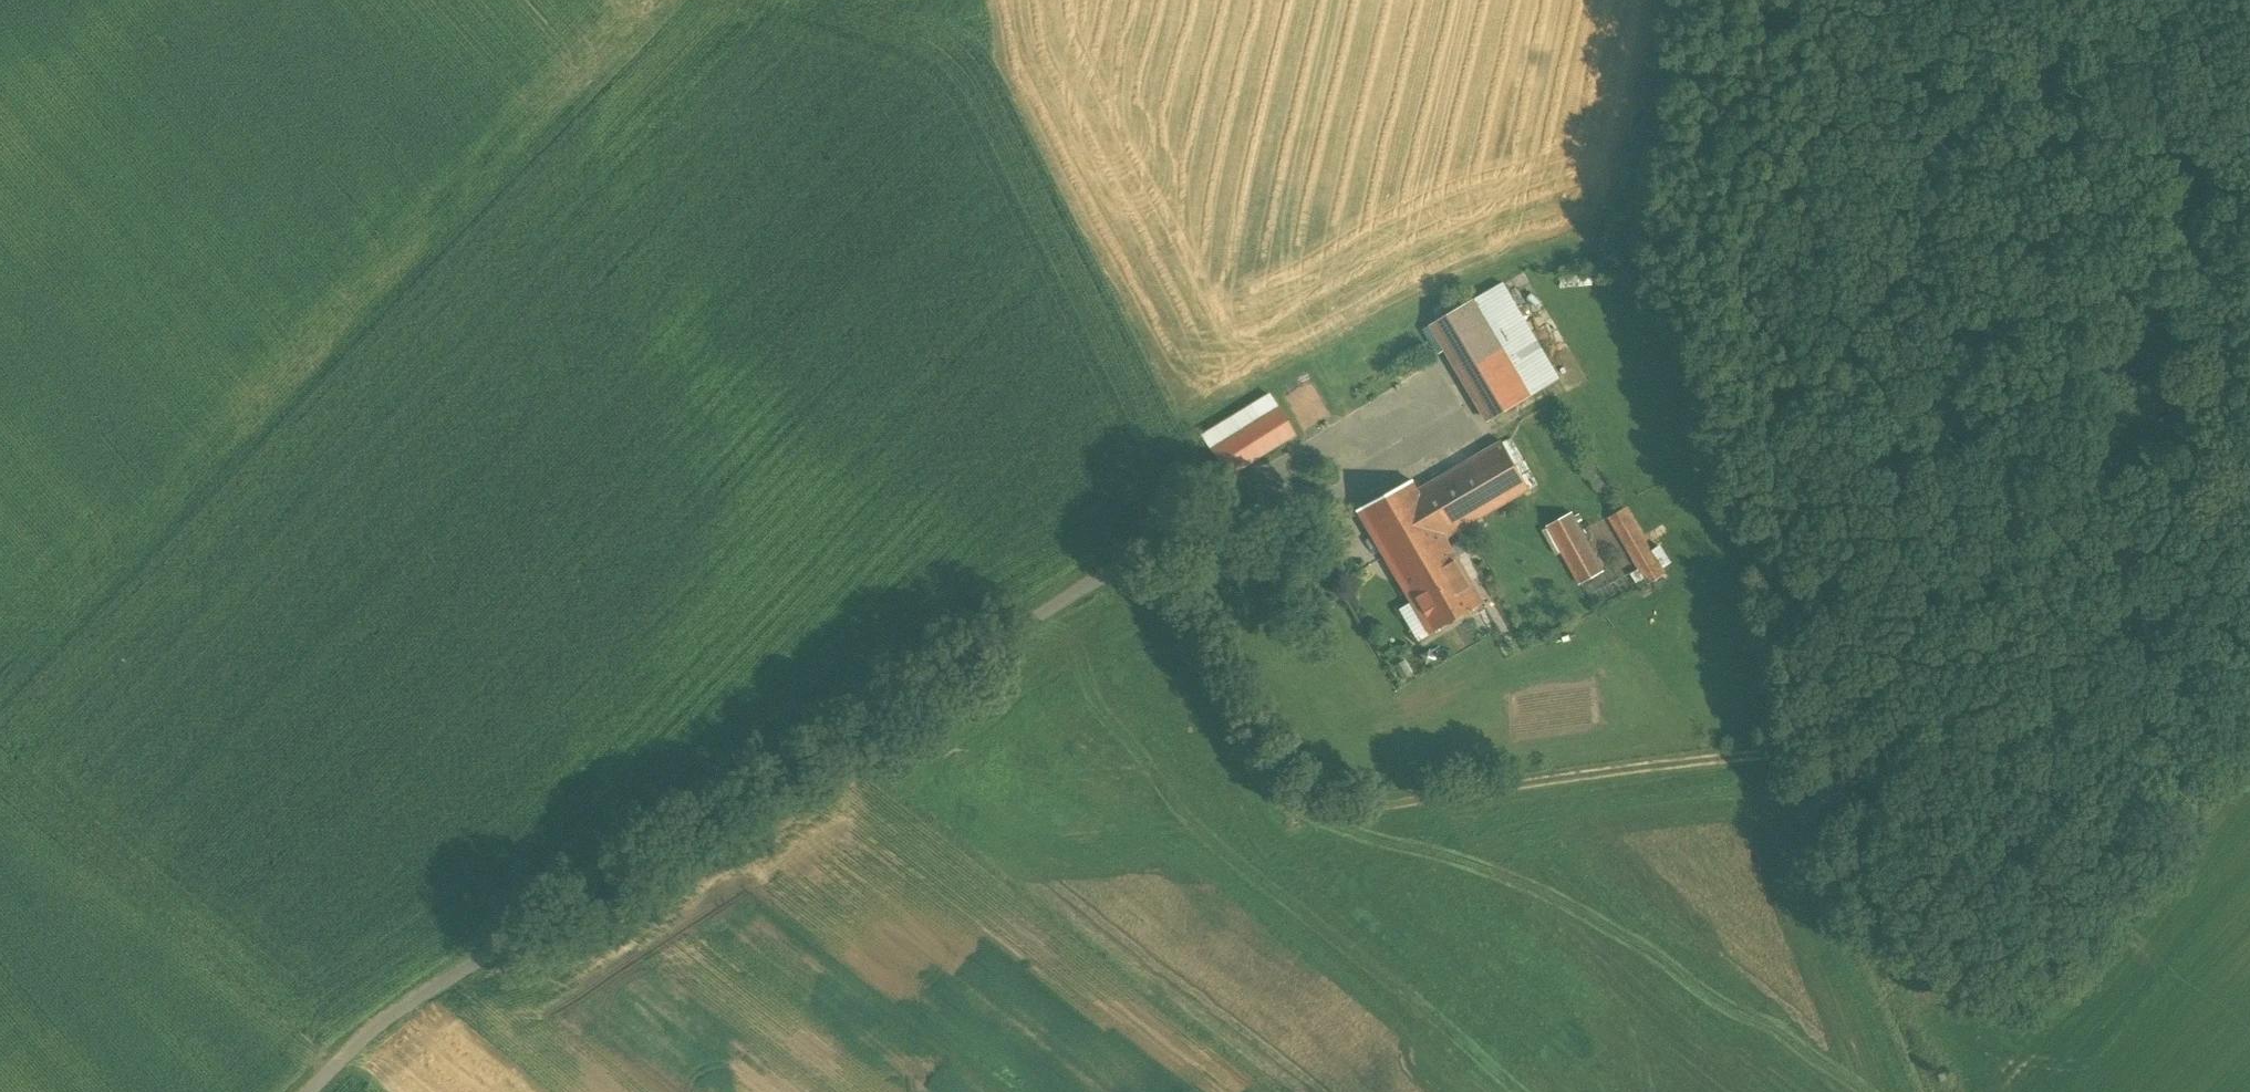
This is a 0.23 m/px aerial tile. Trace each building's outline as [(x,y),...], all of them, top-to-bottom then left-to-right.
[(1544,386),(1488,291),(1434,322),(1490,418),(1544,386)] [(1278,408),(1210,450),(1225,474),(1293,432),(1278,408)] [(1413,480),(1361,508),(1400,575),(1451,546),(1445,537),(1529,488),(1501,440),(1418,489),(1413,480)] [(1663,575),(1623,507),(1610,516),(1649,583),(1663,575)] [(1603,570),(1571,512),(1547,525),(1580,583),(1603,570)] [(1451,546),(1400,575),(1433,631),(1483,601),(1451,546)]
